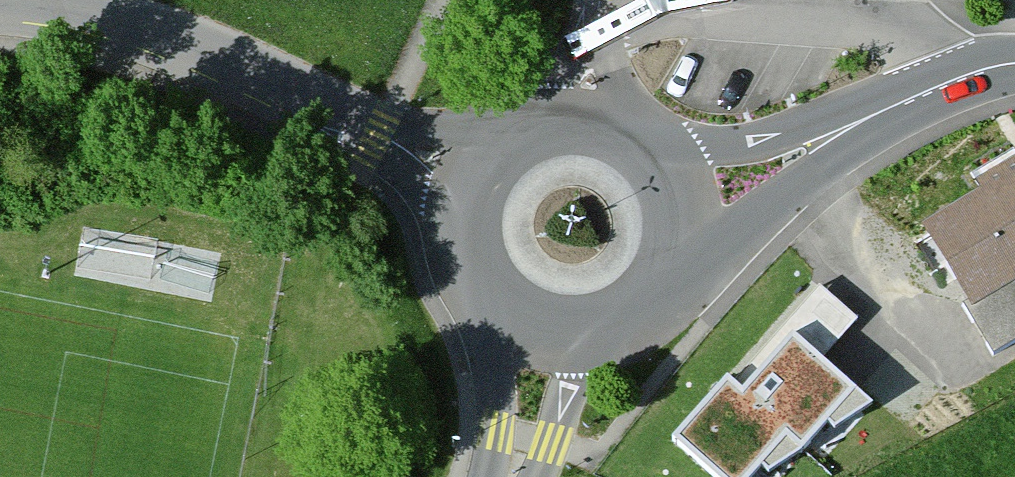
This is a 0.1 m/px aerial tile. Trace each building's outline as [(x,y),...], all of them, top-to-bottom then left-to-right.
[(977,180),(983,189),(922,226),(971,305),(1014,278),(1014,157),(977,180)] [(823,286),(740,385),(727,373),(674,437),(719,476),(749,476),(761,464),(768,470),(803,448),(828,419),(835,427),(872,401),(822,357),(857,318),(823,286)]
